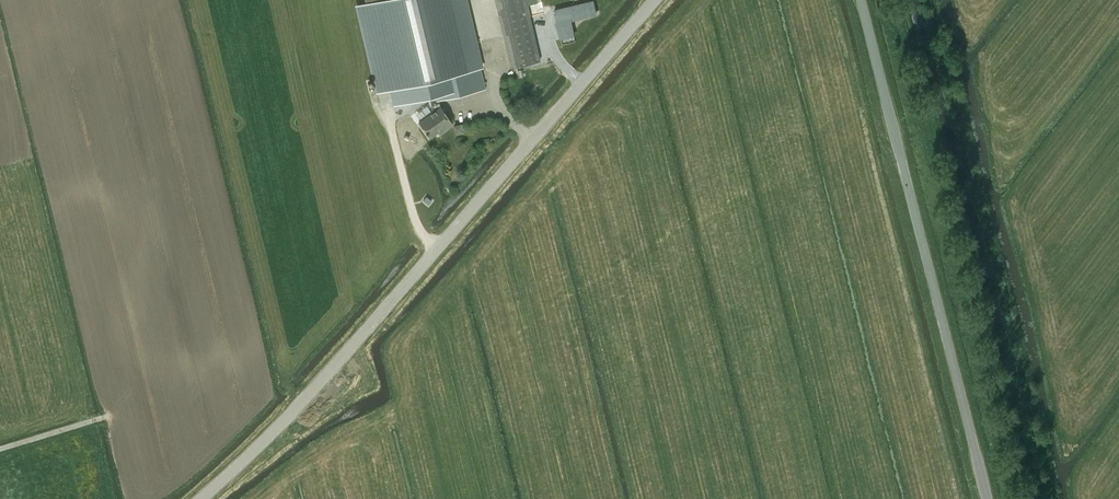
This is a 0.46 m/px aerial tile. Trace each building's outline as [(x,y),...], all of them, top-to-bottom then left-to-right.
[(377,92),(389,89),(393,105),(431,96),(432,100),(432,101),(438,100),(486,88),(464,0),(381,0),(366,4),(366,5),(357,7),(377,92)] [(511,68),(540,61),(526,0),(494,0),(511,68)] [(597,16),(594,3),(556,12),(562,38),(574,35),(571,22),(597,16)] [(444,130),(452,124),(440,107),(438,100),(432,101),(430,102),(432,112),(419,122),(429,137),(442,128),(444,130)] [(464,130),(463,123),(455,124),(456,132),(464,130)]
